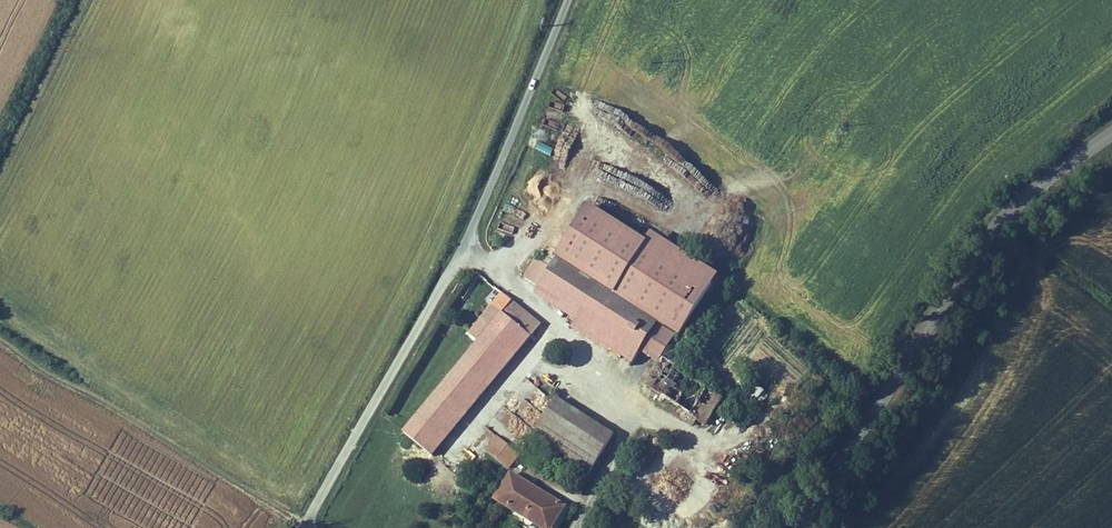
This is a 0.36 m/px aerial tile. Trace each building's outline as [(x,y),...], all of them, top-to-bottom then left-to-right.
[(711,271),(658,237),(652,247),(596,210),(562,260),(603,287),(662,325),(671,331),(711,271)] [(585,315),(603,287),(562,260),(545,288),(585,315)] [(662,325),(603,287),(585,315),(575,330),(621,360),(648,321),(659,329),(662,325)] [(544,328),(516,304),(510,311),(406,433),(434,457),(542,331),(544,328)] [(621,360),(634,369),(659,329),(648,321),(621,360)] [(669,396),(688,370),(659,349),(640,377),(669,396)] [(688,370),(669,396),(695,415),(690,422),(701,430),(706,423),(712,427),(731,400),(721,392),(729,381),(731,378),(712,365),(711,367),(702,380),(688,370)] [(617,436),(587,417),(561,400),(532,445),(588,480),(608,450),(617,436)] [(489,442),(495,435),(487,428),(480,435),(489,442)] [(516,469),(526,455),(500,438),(491,453),(516,469)] [(645,456),(654,461),(663,447),(654,442),(645,456)] [(498,503),(540,527),(556,527),(568,508),(514,476),(498,503)]
